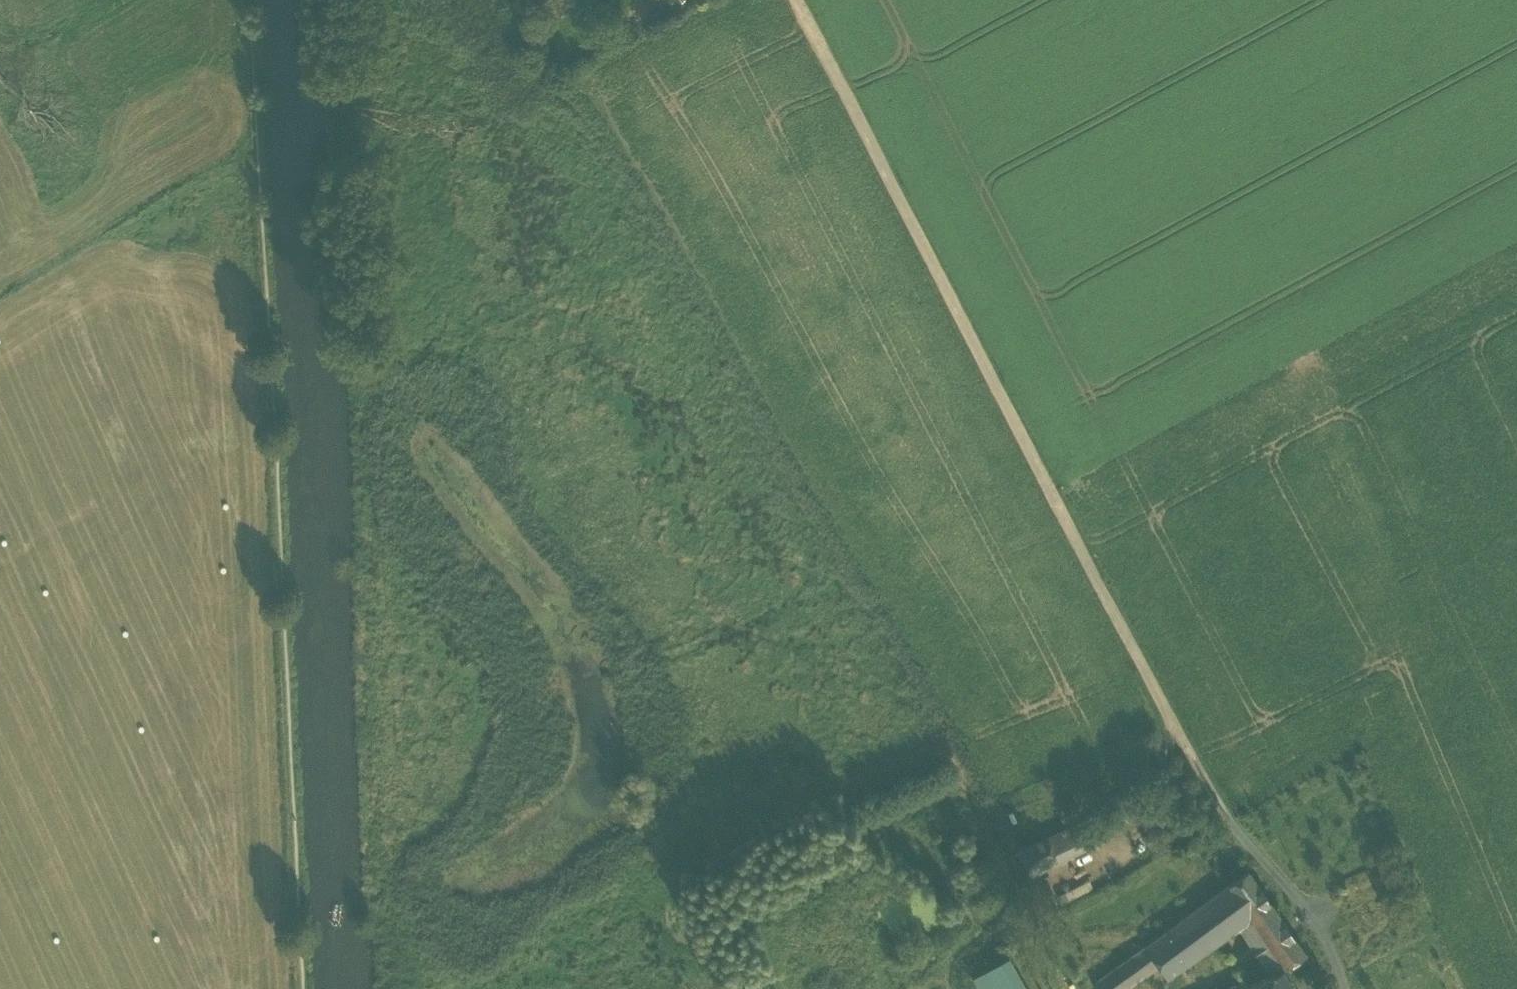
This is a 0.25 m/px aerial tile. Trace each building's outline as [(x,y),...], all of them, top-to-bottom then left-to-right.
[(1020,850),(1029,872),(1092,844),(1083,821),(1020,850)] [(1157,966),(1166,977),(1238,929),(1251,920),(1263,938),(1284,924),(1247,871),(1144,946),(1157,966)] [(1282,969),(1284,969),(1271,950),(1263,938),(1251,920),(1238,929),(1269,976),(1282,969)] [(1271,950),(1293,936),(1284,924),(1263,938),(1271,950)] [(1293,936),(1271,950),(1284,969),(1306,955),(1293,936)] [(1132,955),(1146,974),(1157,966),(1144,946),(1132,955)] [(1146,974),(1132,955),(1120,963),(1135,982),(1146,974)] [(1008,956),(972,976),(980,988),(1026,988),(1008,956)] [(1120,963),(1093,983),(1096,988),(1126,988),(1135,982),(1120,963)] [(1282,969),(1269,976),(1247,986),(1248,988),(1292,988),(1282,969)]
